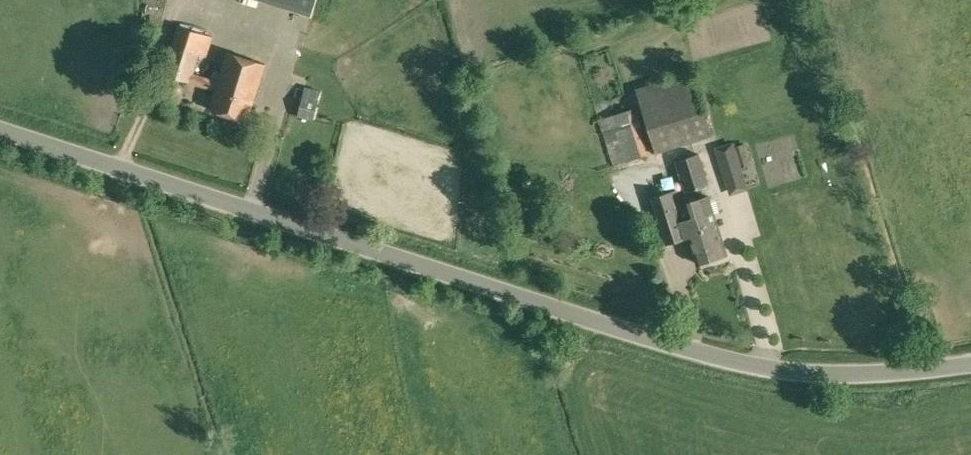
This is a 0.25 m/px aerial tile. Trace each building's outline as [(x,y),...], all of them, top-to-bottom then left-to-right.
[(317,0),(254,0),(312,18),(317,0)] [(145,23),(142,36),(156,40),(159,27),(145,23)] [(201,53),(207,55),(213,36),(178,25),(163,74),(215,90),(209,109),(248,121),(266,64),(227,52),(219,79),(196,72),(201,53)] [(715,134),(696,73),(636,92),(655,153),(715,134)] [(309,88),(300,116),(315,121),(323,92),(309,88)] [(651,153),(636,107),(599,120),(613,166),(651,153)] [(209,139),(227,139),(227,127),(210,127),(209,139)] [(752,161),(746,143),(735,146),(741,165),(752,161)] [(710,184),(700,153),(675,161),(685,192),(710,184)] [(727,253),(707,193),(680,201),(676,190),(651,198),(666,244),(689,236),(698,263),(727,253)]
